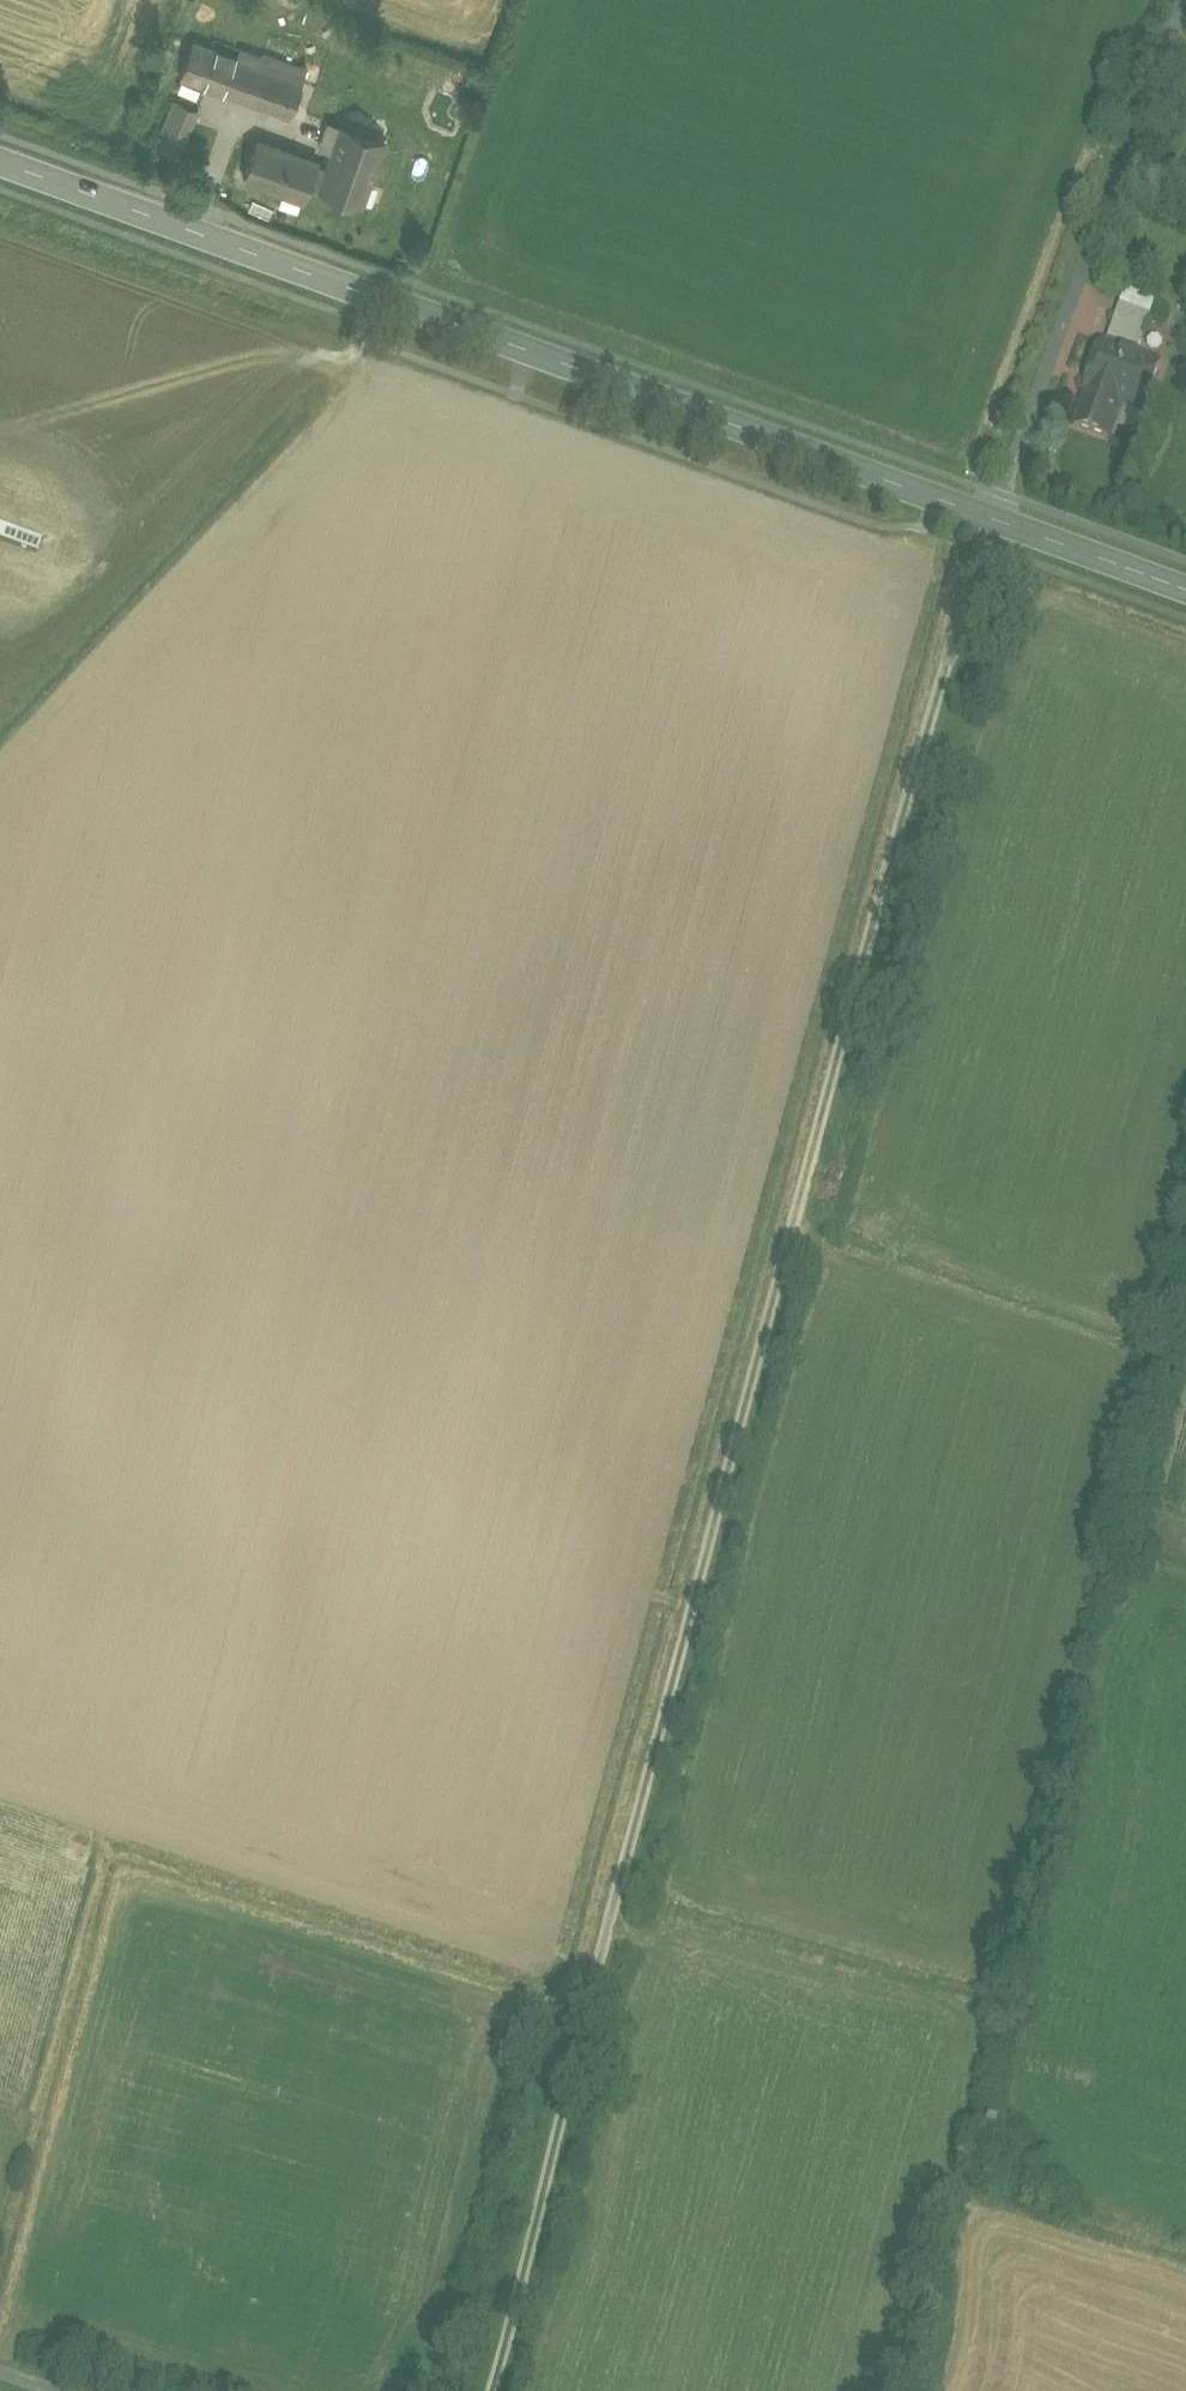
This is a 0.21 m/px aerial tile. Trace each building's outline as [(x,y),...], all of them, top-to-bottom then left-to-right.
[(258,65),(193,41),(180,75),(288,116),(306,70),(263,54),(258,65)] [(172,102),(154,147),(180,158),(198,113),(172,102)] [(384,144),(339,127),(324,167),(315,164),(307,186),(360,206),(384,144)] [(307,186),(315,164),(316,162),(255,140),(241,180),(302,202),(307,186)] [(1132,285),(1112,342),(1140,352),(1160,295),(1132,285)] [(1076,431),(1106,443),(1119,409),(1144,418),(1160,375),(1098,352),(1082,396),(1088,399),(1076,431)]
